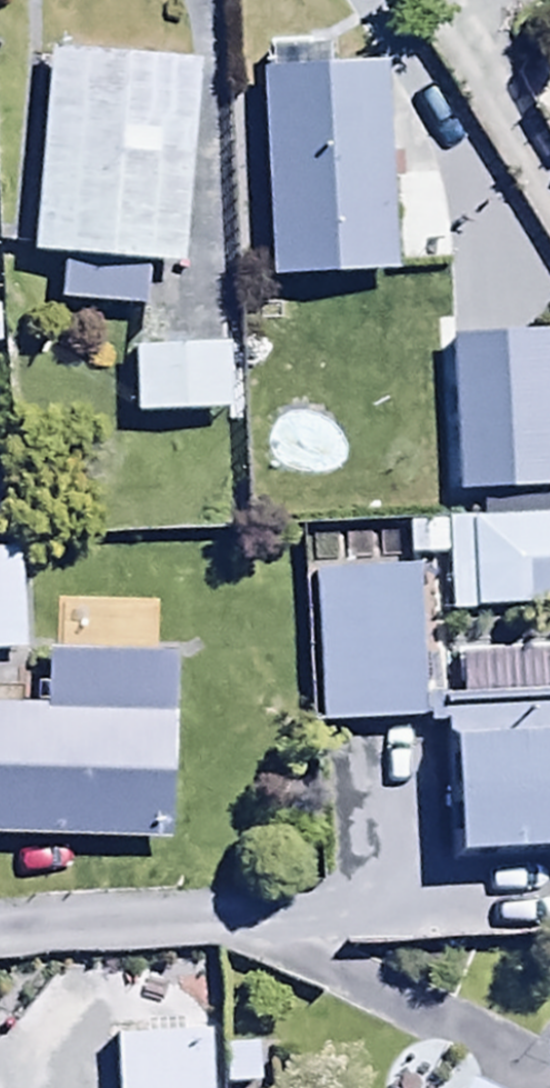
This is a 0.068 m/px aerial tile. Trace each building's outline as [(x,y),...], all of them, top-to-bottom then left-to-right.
[(206,32),(57,6),(21,200),(170,227),(206,32)] [(387,10),(261,11),(264,236),(390,235),(387,10)] [(449,291),(448,446),(549,447),(549,291),(449,291)] [(133,294),(132,371),(229,373),(231,296),(133,294)] [(18,611),(14,501),(0,502),(0,611),(18,611)] [(427,516),(316,516),(315,678),(427,678),(427,516)] [(445,522),(448,614),(549,611),(549,518),(445,522)] [(176,799),(183,606),(43,600),(40,662),(0,661),(0,792),(176,799)] [(452,663),(462,856),(549,852),(549,658),(452,663)] [(115,992),(116,1087),(212,1087),(211,991),(115,992)]
